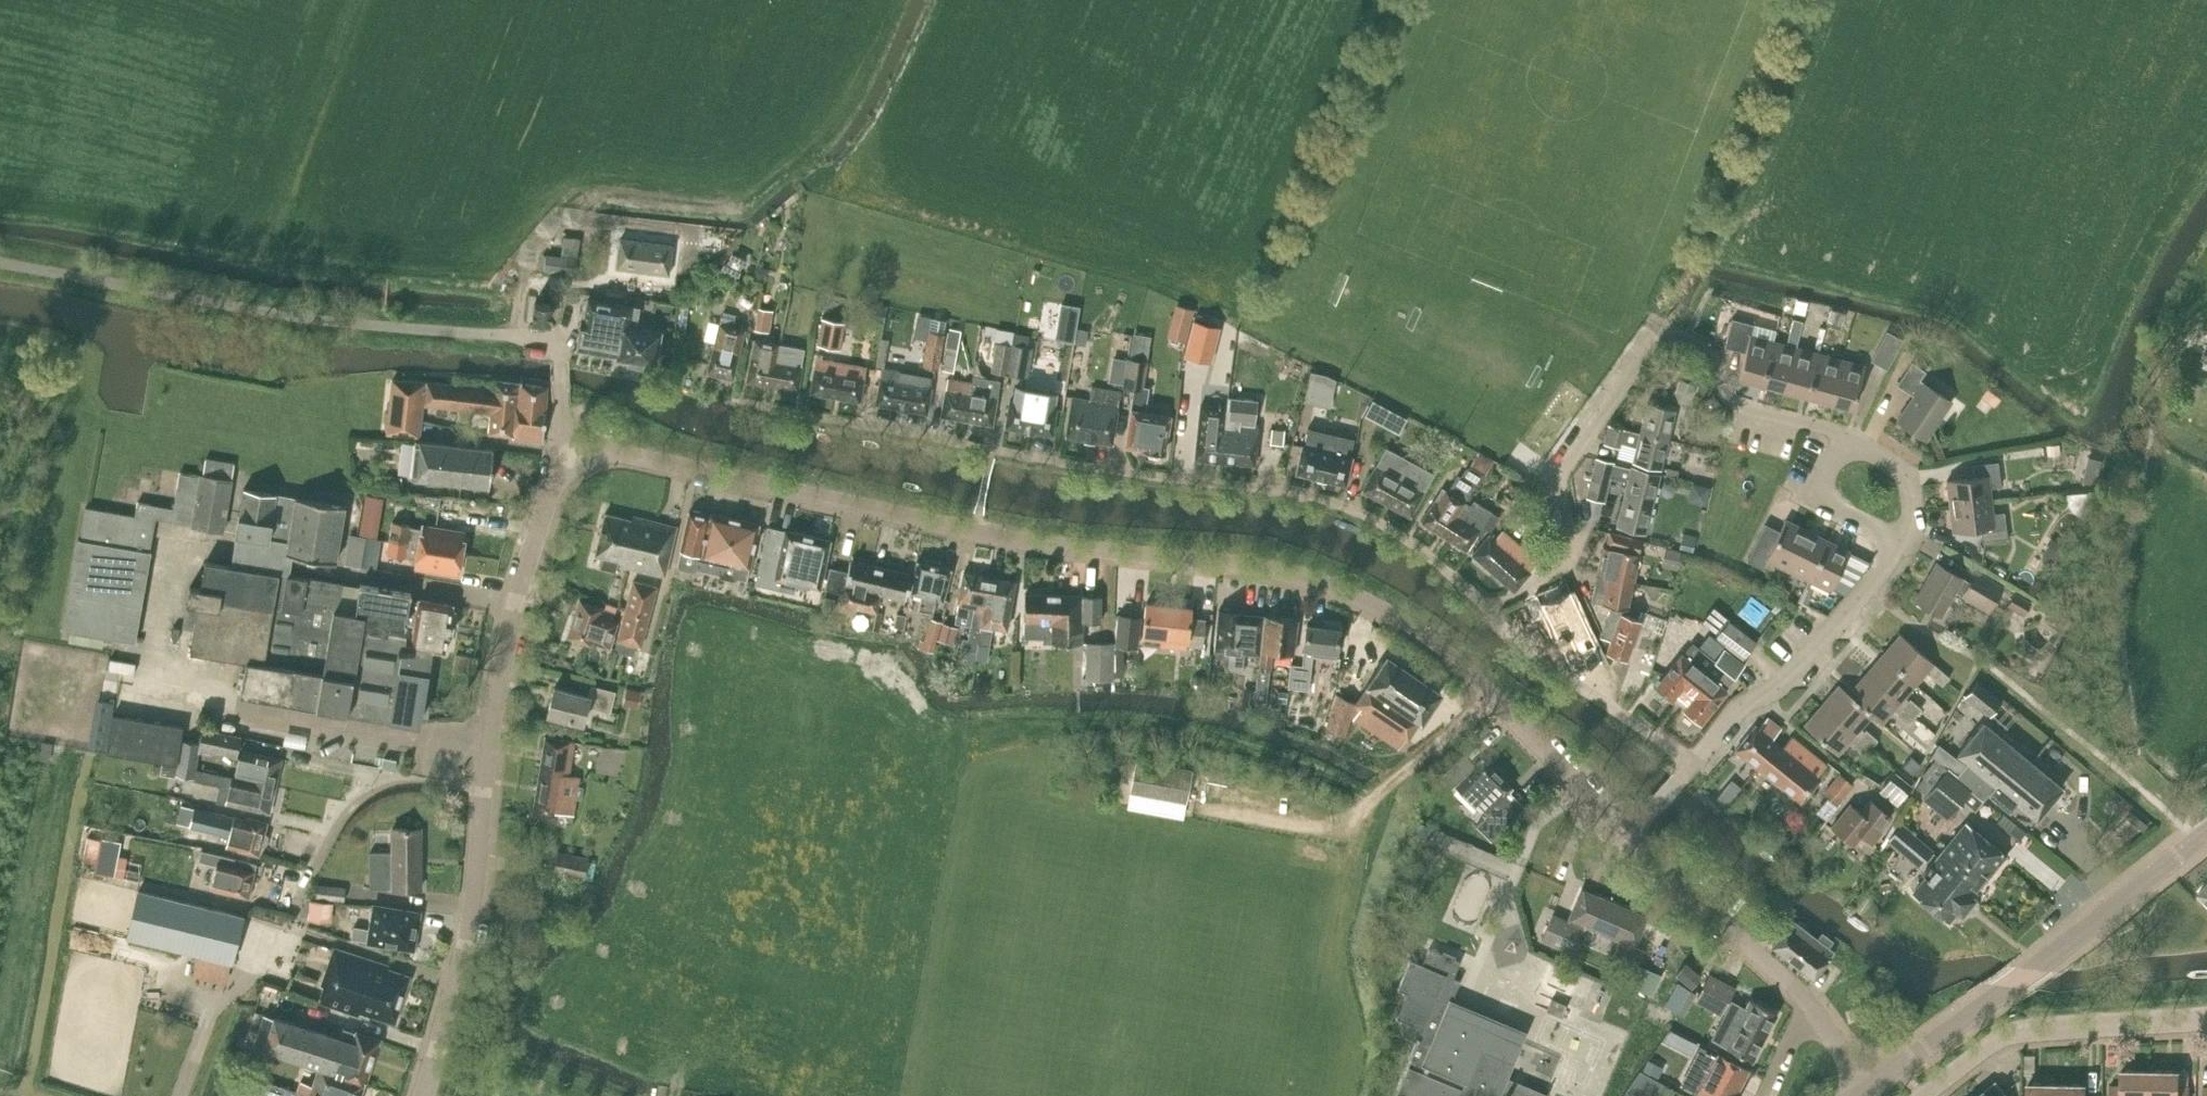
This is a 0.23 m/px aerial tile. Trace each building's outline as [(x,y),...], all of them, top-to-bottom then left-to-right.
[(565,236),(562,257),(547,255),(545,269),(573,273),(575,259),(578,238),(565,236)] [(621,238),(617,268),(669,275),(672,245),(621,238)] [(734,279),(745,259),(733,253),(720,271),(734,279)] [(763,281),(767,268),(757,265),(753,278),(763,281)] [(661,332),(636,328),(639,309),(626,307),(628,300),(605,296),(604,303),(587,300),(587,304),(584,322),(581,322),(576,349),(618,356),(617,359),(639,363),(638,366),(651,369),(652,365),(655,365),(661,332)] [(1807,300),(1795,298),(1792,312),(1804,315),(1807,300)] [(534,302),(532,319),(550,321),(551,304),(534,302)] [(685,331),(687,305),(675,304),(673,330),(685,331)] [(1078,307),(1061,304),(1056,338),(1073,341),(1078,307)] [(773,309),(772,309),(758,307),(754,329),(769,331),(773,309)] [(733,379),(741,345),(745,330),(734,327),(738,311),(723,308),(707,373),(733,379)] [(1831,309),(1827,323),(1841,328),(1846,313),(1831,309)] [(845,322),(823,318),(818,345),(839,349),(845,322)] [(1751,335),(1754,324),(1732,318),(1724,346),(1746,352),(1739,377),(1762,383),(1774,341),(1773,341),(1751,335)] [(1786,344),(1774,341),(1762,383),(1785,390),(1796,347),(1803,321),(1793,318),(1786,344)] [(1185,354),(1211,360),(1219,327),(1194,320),(1185,354)] [(1087,330),(1076,328),(1073,343),(1085,345),(1087,330)] [(917,345),(927,346),(923,365),(938,369),(944,334),(930,331),(924,330),(920,329),(917,345)] [(945,352),(947,353),(944,370),(954,372),(956,355),(960,332),(948,330),(945,352)] [(1903,338),(1886,330),(1870,360),(1887,369),(1903,338)] [(747,381),(772,386),(777,361),(776,361),(778,346),(779,344),(755,339),(747,381)] [(1012,344),(997,342),(992,372),(1007,374),(1012,344)] [(1012,344),(1007,374),(1022,377),(1027,347),(1012,344)] [(777,361),(772,386),(798,391),(805,351),(778,346),(776,361),(777,361)] [(1785,390),(1808,396),(1819,353),(1796,347),(1785,390)] [(1808,396),(1830,402),(1842,359),(1819,353),(1808,396)] [(866,367),(821,359),(822,355),(817,354),(810,393),(860,401),(866,367)] [(1126,359),(1113,357),(1109,381),(1122,383),(1126,359)] [(1135,388),(1132,411),(1126,445),(1144,448),(1144,450),(1146,451),(1149,454),(1149,455),(1157,456),(1161,453),(1164,454),(1170,416),(1144,412),(1147,389),(1142,388),(1147,362),(1127,359),(1123,386),(1135,388)] [(1842,359),(1830,402),(1853,408),(1865,365),(1842,359)] [(1913,363),(1898,384),(1914,395),(1897,420),(1926,440),(1952,401),(1919,380),(1925,371),(1913,363)] [(934,377),(908,373),(882,368),(875,404),(901,409),(927,413),(934,377)] [(1310,371),(1305,397),(1320,400),(1326,374),(1310,371)] [(973,382),(971,382),(969,393),(972,393),(967,421),(994,425),(1001,382),(975,376),(973,382)] [(941,416),(967,421),(972,393),(969,393),(971,382),(947,378),(941,416)] [(421,426),(423,410),(425,383),(392,379),(389,406),(387,433),(420,437),(421,426)] [(1680,380),(1674,401),(1689,406),(1696,385),(1680,380)] [(424,405),(483,412),(491,413),(489,433),(513,436),(513,438),(544,442),(547,388),(518,384),(518,385),(494,381),(494,390),(485,389),(427,382),(424,405)] [(1092,386),(1089,400),(1072,397),(1065,435),(1112,443),(1119,405),(1121,391),(1092,386)] [(1054,409),(1057,394),(1016,387),(1014,402),(1010,401),(1005,427),(1053,435),(1057,409),(1054,409)] [(2000,398),(1987,388),(1980,397),(1994,407),(2000,398)] [(1364,415),(1379,423),(1388,408),(1372,400),(1364,415)] [(1647,402),(1640,431),(1640,432),(1668,438),(1675,409),(1647,402)] [(1195,459),(1221,461),(1226,421),(1226,420),(1228,407),(1201,404),(1199,418),(1195,459)] [(1304,432),(1308,417),(1300,415),(1296,430),(1304,432)] [(1226,421),(1221,461),(1255,465),(1259,424),(1226,421)] [(1668,438),(1640,432),(1609,424),(1604,443),(1619,447),(1620,442),(1636,447),(1633,461),(1661,468),(1668,438)] [(1285,431),(1272,429),(1270,443),(1283,445),(1285,431)] [(1308,429),(1304,446),(1303,445),(1297,472),(1346,484),(1352,457),(1351,456),(1355,439),(1308,429)] [(416,441),(412,478),(489,487),(494,449),(416,441)] [(1419,465),(1399,455),(1386,448),(1363,490),(1410,516),(1434,474),(1419,465)] [(1484,474),(1492,460),(1479,452),(1471,466),(1484,474)] [(203,464),(233,469),(235,462),(205,457),(203,464)] [(1628,481),(1617,526),(1645,532),(1659,473),(1632,466),(1631,468),(1614,463),(1614,462),(1597,458),(1587,497),(1604,502),(1610,477),(1628,481)] [(1950,505),(1991,500),(1990,488),(2001,486),(1998,461),(1973,465),(1975,477),(1947,481),(1950,505)] [(78,538),(63,629),(113,638),(135,642),(151,551),(150,550),(155,517),(192,524),(191,526),(223,531),(232,480),(231,480),(233,469),(203,464),(201,474),(200,474),(200,476),(179,472),(173,508),(137,502),(135,516),(87,507),(86,507),(80,539),(78,538)] [(1421,521),(1444,536),(1465,502),(1464,501),(1475,485),(1452,472),(1442,488),(1421,521)] [(2084,472),(2081,482),(2095,486),(2097,475),(2084,472)] [(1527,478),(1520,490),(1528,495),(1535,483),(1527,478)] [(335,563),(345,506),(244,488),(236,533),(289,542),(287,554),(292,555),(335,563)] [(1991,500),(1950,505),(1953,531),(1981,527),(1983,544),(2008,541),(2004,512),(1993,513),(1991,500)] [(1465,502),(1444,536),(1467,551),(1482,526),(1490,531),(1499,517),(1491,512),(1491,511),(1474,501),(1471,505),(1465,502)] [(689,511),(680,550),(677,564),(680,567),(693,570),(697,569),(709,516),(703,514),(703,512),(691,509),(691,511),(689,511)] [(616,570),(618,560),(621,561),(620,566),(632,568),(665,577),(677,526),(644,518),(632,515),(632,520),(605,513),(595,555),(603,557),(600,567),(616,570)] [(710,513),(709,516),(697,569),(716,574),(747,580),(759,524),(729,517),(710,513)] [(379,519),(361,516),(358,535),(366,537),(376,538),(379,519)] [(1788,570),(1807,530),(1786,519),(1780,531),(1766,559),(1767,560),(1788,570)] [(393,521),(389,541),(461,553),(464,533),(423,526),(422,529),(409,527),(410,524),(393,521)] [(1767,560),(1766,559),(1780,531),(1765,524),(1747,561),(1763,568),(1767,560)] [(796,583),(817,587),(820,588),(820,587),(830,540),(785,531),(785,530),(768,527),(755,584),(794,592),(796,583)] [(1489,535),(1472,554),(1514,591),(1531,571),(1509,553),(1518,544),(1502,530),(1494,540),(1489,535)] [(1788,570),(1809,580),(1829,540),(1807,530),(1788,570)] [(1603,547),(1597,574),(1634,581),(1637,569),(1641,562),(1639,557),(1639,554),(1639,553),(1642,540),(1610,532),(1606,547),(1603,547)] [(289,542),(236,533),(232,556),(231,565),(289,575),(291,565),(292,555),(287,554),(289,542)] [(358,535),(351,534),(345,564),(361,567),(366,537),(358,535)] [(1681,537),(1679,548),(1693,551),(1695,540),(1681,537)] [(1829,540),(1809,580),(1830,591),(1850,551),(1829,540)] [(2058,562),(2067,546),(2057,540),(2048,556),(2058,562)] [(461,553),(389,541),(387,554),(404,557),(404,556),(413,558),(412,563),(417,564),(416,566),(458,573),(461,553)] [(1677,569),(1681,551),(1665,547),(1661,565),(1677,569)] [(1850,551),(1830,591),(1841,596),(1869,560),(1850,551)] [(877,613),(880,594),(865,592),(871,565),(850,560),(848,572),(830,568),(825,588),(843,593),(841,604),(876,613),(877,613)] [(231,565),(205,561),(201,588),(190,587),(187,603),(186,603),(182,627),(194,629),(190,650),(246,660),(240,693),(419,723),(431,649),(443,651),(445,651),(445,649),(447,633),(449,633),(451,623),(449,623),(449,622),(455,620),(456,611),(452,608),(452,607),(453,604),(451,604),(421,600),(421,599),(419,599),(419,600),(410,599),(411,593),(360,584),(355,613),(336,610),(340,584),(308,578),(289,575),(231,565)] [(951,569),(917,561),(912,593),(922,595),(918,610),(932,613),(936,598),(943,600),(951,569)] [(1989,611),(2003,587),(1975,570),(1969,581),(1963,578),(1937,562),(1915,600),(1941,615),(1956,591),(1961,594),(1961,595),(1989,611)] [(911,574),(871,565),(865,592),(880,594),(905,599),(911,574)] [(960,650),(975,653),(989,577),(964,572),(957,610),(955,623),(970,625),(968,638),(963,637),(960,650)] [(1640,623),(1641,620),(1638,619),(1622,613),(1624,608),(1629,609),(1634,581),(1597,574),(1592,601),(1602,603),(1611,605),(1600,636),(1611,640),(1607,651),(1627,659),(1640,623)] [(1007,629),(1008,618),(1015,581),(989,577),(975,653),(976,653),(975,658),(987,660),(989,645),(993,627),(1007,629)] [(641,647),(649,617),(657,587),(633,580),(625,610),(617,640),(614,650),(633,655),(635,645),(641,647)] [(1525,601),(1534,621),(1546,615),(1572,672),(1602,658),(1566,582),(1525,601)] [(1789,591),(1779,586),(1775,595),(1785,600),(1789,591)] [(2007,605),(2024,614),(2030,602),(2014,593),(2007,605)] [(1043,643),(1082,643),(1082,622),(1100,622),(1100,597),(1082,597),(1082,595),(1025,594),(1024,638),(1043,638),(1043,643)] [(824,597),(821,610),(831,611),(834,598),(824,597)] [(592,641),(609,647),(618,622),(600,617),(603,607),(580,599),(567,637),(591,644),(592,641)] [(1176,602),(1175,605),(1146,602),(1143,635),(1163,637),(1162,646),(1186,648),(1186,644),(1202,646),(1204,620),(1190,619),(1191,607),(1190,607),(1190,604),(1176,602)] [(1265,616),(1242,614),(1242,612),(1232,611),(1233,609),(1221,607),(1221,610),(1219,610),(1215,649),(1231,651),(1229,668),(1242,670),(1244,653),(1261,655),(1265,616)] [(1666,626),(1670,615),(1649,607),(1645,618),(1666,626)] [(905,615),(897,613),(894,626),(903,628),(905,615)] [(1140,616),(1119,614),(1115,644),(1137,646),(1140,616)] [(1257,678),(1269,680),(1270,670),(1272,652),(1293,655),(1298,619),(1265,616),(1261,655),(1259,668),(1257,668),(1257,678)] [(932,650),(935,643),(942,622),(931,618),(925,640),(919,638),(917,646),(932,650)] [(1729,620),(1715,638),(1743,659),(1756,642),(1729,620)] [(943,622),(938,639),(953,643),(958,627),(943,622)] [(1309,690),(1313,655),(1336,657),(1337,652),(1340,629),(1307,625),(1302,665),(1291,664),(1288,687),(1309,690)] [(1715,638),(1710,634),(1699,647),(1714,659),(1725,645),(1715,638)] [(1950,677),(1934,663),(1901,634),(1883,654),(1916,683),(1928,670),(1932,673),(1931,675),(1934,678),(1942,685),(1950,677)] [(1086,680),(1102,680),(1111,680),(1112,642),(1086,642),(1086,680)] [(1113,642),(1112,642),(1111,680),(1113,680),(1113,676),(1124,676),(1123,646),(1113,646),(1113,642)] [(1677,695),(1682,699),(1713,660),(1705,653),(1693,643),(1684,654),(1682,653),(1656,686),(1673,700),(1677,695)] [(1727,690),(1725,688),(1734,677),(1735,678),(1745,665),(1724,649),(1714,661),(1713,660),(1682,699),(1688,704),(1684,709),(1700,723),(1727,690)] [(1866,674),(1915,717),(1922,709),(1914,701),(1913,702),(1910,699),(1909,700),(1905,697),(1916,683),(1883,654),(1866,674)] [(1356,704),(1361,708),(1355,718),(1387,739),(1393,730),(1408,739),(1419,721),(1421,722),(1441,692),(1387,655),(1366,685),(1367,686),(1356,704)] [(1849,693),(1872,715),(1881,723),(1894,709),(1898,713),(1896,714),(1900,717),(1908,725),(1915,717),(1866,674),(1849,693)] [(1977,679),(1964,696),(1989,716),(2003,700),(1977,679)] [(1822,704),(1871,747),(1878,739),(1870,732),(1869,733),(1866,729),(1864,731),(1860,728),(1872,715),(1849,693),(1839,684),(1822,704)] [(589,696),(554,687),(547,715),(583,723),(588,705),(610,711),(615,691),(591,685),(589,696)] [(637,707),(641,690),(627,687),(622,703),(637,707)] [(1255,701),(1256,691),(1244,689),(1242,707),(1254,709),(1255,701)] [(1256,691),(1255,701),(1266,702),(1267,692),(1256,691)] [(1337,694),(1326,727),(1343,737),(1355,703),(1337,694)] [(93,746),(106,748),(114,703),(101,701),(93,746)] [(1871,747),(1822,704),(1804,725),(1838,754),(1850,740),(1854,743),(1852,745),(1864,756),(1871,747)] [(164,761),(177,763),(183,727),(113,715),(107,752),(164,761)] [(1757,768),(1777,743),(1772,739),(1781,728),(1768,717),(1759,728),(1756,726),(1735,750),(1757,768)] [(1986,797),(1989,793),(2009,810),(2016,802),(2032,816),(2036,819),(2062,787),(1984,722),(1958,754),(1959,755),(1949,768),(1986,797)] [(204,728),(200,748),(236,756),(240,736),(204,728)] [(545,737),(532,813),(558,817),(558,812),(573,815),(579,776),(569,775),(574,741),(545,737)] [(1780,786),(1800,761),(1804,765),(1813,753),(1792,737),(1783,748),(1777,743),(1757,768),(1780,786)] [(182,740),(178,764),(176,774),(194,777),(196,770),(200,743),(182,740)] [(240,749),(234,776),(238,777),(276,786),(282,759),(240,749)] [(1780,786),(1801,803),(1821,778),(1818,776),(1826,765),(1813,753),(1804,765),(1800,761),(1780,786)] [(1919,763),(1911,756),(1903,766),(1913,774),(1920,764),(1921,764),(1919,763)] [(396,760),(384,757),(382,766),(394,769),(396,760)] [(1129,791),(1186,802),(1192,769),(1135,758),(1129,791)] [(1521,798),(1511,789),(1512,787),(1482,759),(1456,786),(1485,814),(1476,824),(1499,833),(1521,798)] [(1983,799),(1986,797),(1949,768),(1948,767),(1923,798),(1948,818),(1971,789),(1983,799)] [(1912,785),(1894,771),(1879,792),(1896,805),(1912,785)] [(1838,773),(1822,793),(1837,805),(1853,786),(1838,773)] [(276,786),(238,777),(232,776),(230,788),(223,786),(221,793),(228,794),(226,803),(270,813),(276,786)] [(1724,790),(1732,797),(1740,787),(1732,780),(1724,790)] [(1870,799),(1860,811),(1850,804),(1831,827),(1853,845),(1861,835),(1873,844),(1883,832),(1881,831),(1892,817),(1870,799)] [(2027,822),(2032,816),(2016,802),(2009,810),(2025,824),(2027,822)] [(1823,823),(1832,811),(1824,805),(1815,817),(1823,823)] [(195,807),(190,825),(211,830),(215,831),(217,826),(231,830),(226,845),(239,849),(238,850),(259,855),(261,846),(266,845),(268,836),(265,833),(267,823),(247,817),(246,820),(234,816),(234,817),(195,807)] [(2003,814),(1997,822),(2019,840),(2026,832),(2003,814)] [(1966,822),(1938,856),(1947,863),(1943,869),(1953,877),(1950,881),(1972,899),(1971,898),(2007,856),(1966,822)] [(393,889),(420,889),(420,828),(393,828),(393,852),(370,852),(370,888),(393,888),(393,889)] [(1934,850),(1914,834),(1905,844),(1925,861),(1934,850)] [(97,861),(100,840),(88,838),(84,860),(97,862),(97,861)] [(114,877),(117,857),(120,843),(101,839),(100,840),(97,861),(97,862),(95,873),(114,877)] [(216,865),(210,888),(248,898),(257,864),(201,850),(199,861),(216,865)] [(558,851),(553,872),(584,879),(588,857),(558,851)] [(1961,912),(1972,899),(1950,881),(1953,877),(1943,869),(1947,863),(1938,856),(1923,874),(1926,877),(1914,892),(1948,919),(1957,909),(1961,912)] [(314,897),(315,897),(343,901),(345,887),(316,883),(314,897)] [(2199,893),(2206,901),(2206,885),(2199,893)] [(1644,950),(1635,946),(1648,917),(1582,889),(1569,919),(1552,911),(1540,940),(1573,954),(1584,925),(1620,940),(1611,960),(1635,971),(1629,986),(1652,995),(1661,974),(1638,964),(1644,950)] [(138,890),(127,938),(124,947),(149,953),(152,944),(232,963),(244,916),(138,890)] [(310,899),(308,919),(331,922),(333,902),(310,899)] [(369,941),(413,948),(418,913),(374,905),(371,929),(354,926),(352,938),(369,941)] [(1833,952),(1827,946),(1831,941),(1821,934),(1818,939),(1792,920),(1791,922),(1790,920),(1772,944),(1813,978),(1829,959),(1828,959),(1833,952)] [(372,1016),(395,1023),(411,976),(388,968),(389,965),(334,947),(321,985),(324,986),(319,1002),(371,1019),(372,1016)] [(1448,1011),(1453,999),(1460,981),(1452,978),(1452,977),(1460,962),(1454,959),(1441,954),(1437,952),(1429,948),(1422,964),(1408,958),(1395,987),(1405,991),(1394,1017),(1397,1019),(1403,1034),(1416,1040),(1392,1095),(1394,1095),(1395,1094),(1399,1095),(1547,1095),(1548,1093),(1547,1092),(1546,1095),(1505,1079),(1502,1077),(1508,1062),(1512,1064),(1521,1041),(1486,1026),(1485,1028),(1448,1011)] [(1700,975),(1685,962),(1676,973),(1691,985),(1700,975)] [(1735,988),(1709,974),(1694,1001),(1721,1015),(1735,988)] [(1713,1039),(1725,1046),(1752,1060),(1776,1013),(1748,998),(1740,1014),(1729,1008),(1713,1039)] [(1546,1010),(1561,1016),(1566,1005),(1551,999),(1546,1010)] [(319,1067),(364,1082),(365,1082),(379,1039),(357,1032),(343,1028),(340,1038),(274,1016),(274,1017),(264,1014),(254,1045),(319,1067)] [(1677,1032),(1671,1044),(1691,1054),(1697,1042),(1677,1032)] [(1707,1095),(1738,1095),(1740,1093),(1736,1091),(1747,1069),(1708,1048),(1704,1057),(1711,1060),(1706,1071),(1709,1072),(1699,1091),(1707,1095)] [(297,1092),(308,1095),(309,1095),(310,1094),(314,1095),(360,1095),(364,1082),(319,1067),(313,1085),(301,1081),(297,1092)] [(1556,1067),(1550,1083),(1560,1088),(1567,1071),(1556,1067)] [(1664,1084),(1639,1071),(1621,1095),(1657,1095),(1664,1084)] [(2150,1071),(2122,1071),(2122,1086),(2110,1086),(2110,1095),(2150,1095),(2150,1071)] [(2150,1071),(2150,1095),(2190,1095),(2190,1087),(2178,1087),(2179,1072),(2150,1071)] [(244,1095),(267,1095),(271,1084),(246,1076),(240,1095),(244,1095)] [(273,1094),(286,1095),(288,1095),(289,1082),(274,1081),(273,1094)] [(1997,1081),(1977,1095),(2008,1095),(1997,1081)] [(2057,1084),(2028,1084),(2028,1095),(2057,1095),(2057,1084)] [(2057,1095),(2085,1095),(2085,1085),(2057,1084),(2057,1095)]
